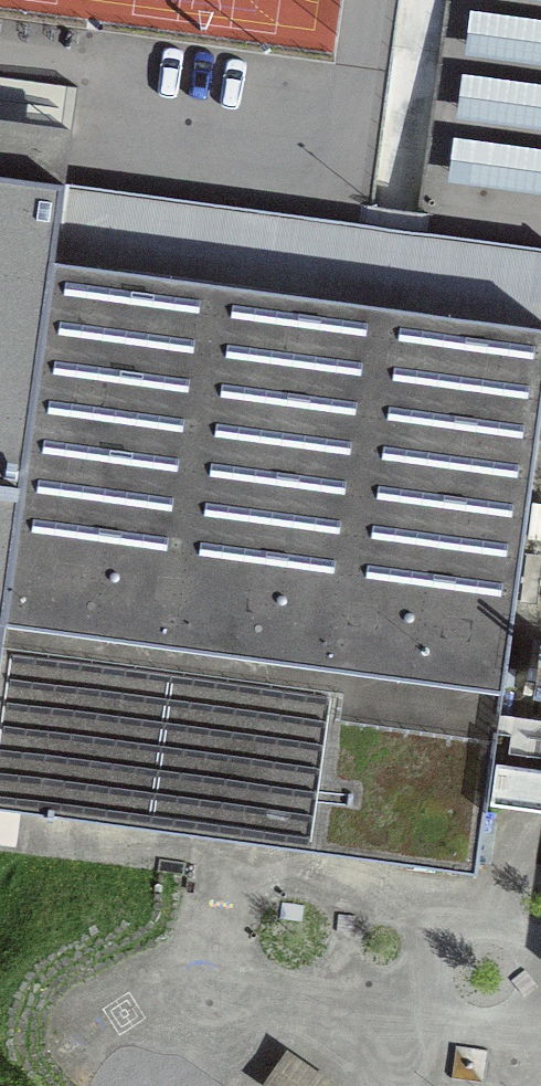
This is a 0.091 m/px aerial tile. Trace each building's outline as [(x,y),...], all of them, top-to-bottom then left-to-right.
[(472,15),(467,49),(540,59),(540,24),(472,15)] [(463,78),(459,113),(540,124),(540,89),(463,78)] [(450,176),(540,189),(540,153),(455,142),(450,176)] [(4,622),(54,258),(65,183),(0,174),(0,655),(4,622)] [(4,622),(0,655),(0,808),(476,873),(486,803),(491,762),(501,690),(504,691),(540,419),(540,248),(67,183),(65,183),(54,258),(4,622)] [(491,762),(486,803),(540,810),(540,769),(491,762)] [(342,1075),(289,1039),(257,1085),(334,1085),(342,1075)]
